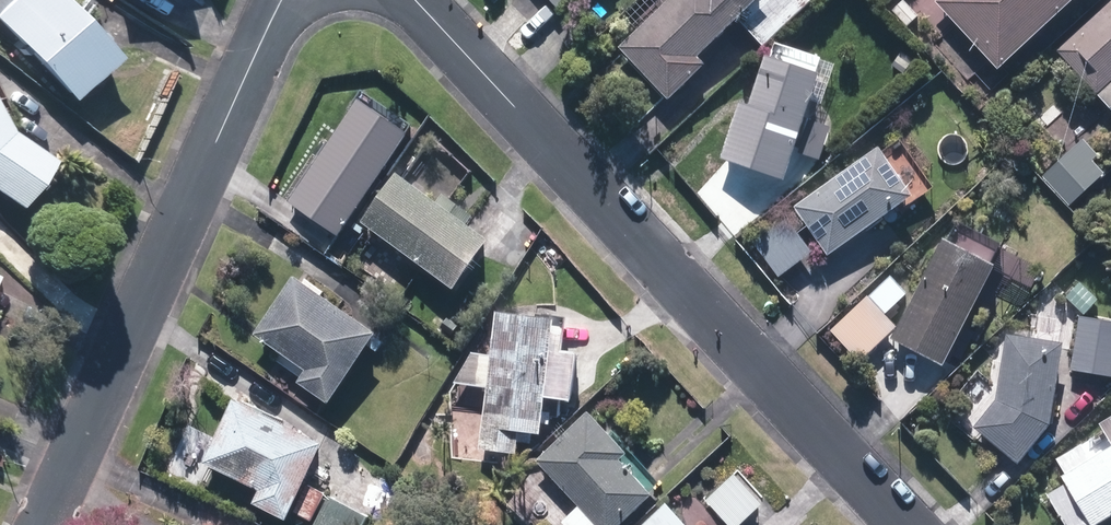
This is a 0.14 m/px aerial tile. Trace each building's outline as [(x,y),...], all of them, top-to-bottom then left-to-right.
[(57,0),(9,0),(0,8),(0,30),(65,102),(112,61),(57,0)] [(561,14),(575,0),(547,0),(561,14)] [(619,47),(669,100),(704,68),(698,60),(738,23),(757,44),(804,0),(670,0),(619,47)] [(935,4),(998,75),(1081,0),(939,0),(935,4)] [(1110,112),(1110,111),(1110,1),(1056,50),(1110,112)] [(786,184),(818,78),(752,58),(720,163),(786,184)] [(411,131),(357,97),(290,202),(344,237),(411,131)] [(0,127),(0,195),(17,206),(44,161),(5,137),(0,127)] [(1102,159),(1083,139),(1041,178),(1060,199),(1102,159)] [(793,208),(797,215),(754,243),(778,279),(821,250),(827,259),(928,192),(894,141),(793,208)] [(490,244),(463,225),(472,213),(449,196),(460,181),(415,148),(385,188),(360,222),(455,292),(490,244)] [(1004,249),(953,222),(889,342),(940,369),(1004,249)] [(254,337),(305,372),(295,386),(326,407),(354,366),(376,334),(293,279),(254,337)] [(1064,298),(1083,316),(1098,301),(1079,282),(1064,298)] [(457,387),(486,391),(479,450),(512,454),(515,434),(543,438),(547,403),(572,406),(578,358),(563,356),(565,338),(555,336),(557,322),(495,315),(490,357),(462,353),(457,387)] [(1077,315),(1071,373),(1110,377),(1110,319),(1083,316),(1077,315)] [(1049,426),(1061,344),(1004,336),(994,406),(973,429),(1014,465),(1049,426)] [(323,492),(308,484),(327,449),(235,399),(200,463),(258,495),(252,505),(286,524),(293,512),(308,520),(323,492)] [(576,508),(562,521),(565,524),(619,524),(650,498),(621,465),(628,459),(589,414),(577,425),(535,461),(576,508)] [(1099,427),(1110,446),(1089,458),(1082,446),(1056,460),(1064,475),(1060,477),(1064,485),(1044,496),(1061,524),(1096,524),(1110,516),(1110,420),(1099,427)] [(736,470),(702,502),(724,524),(739,524),(765,500),(736,470)] [(326,494),(311,522),(309,524),(365,524),(369,517),(326,494)] [(664,505),(644,524),(683,524),(664,505)]
